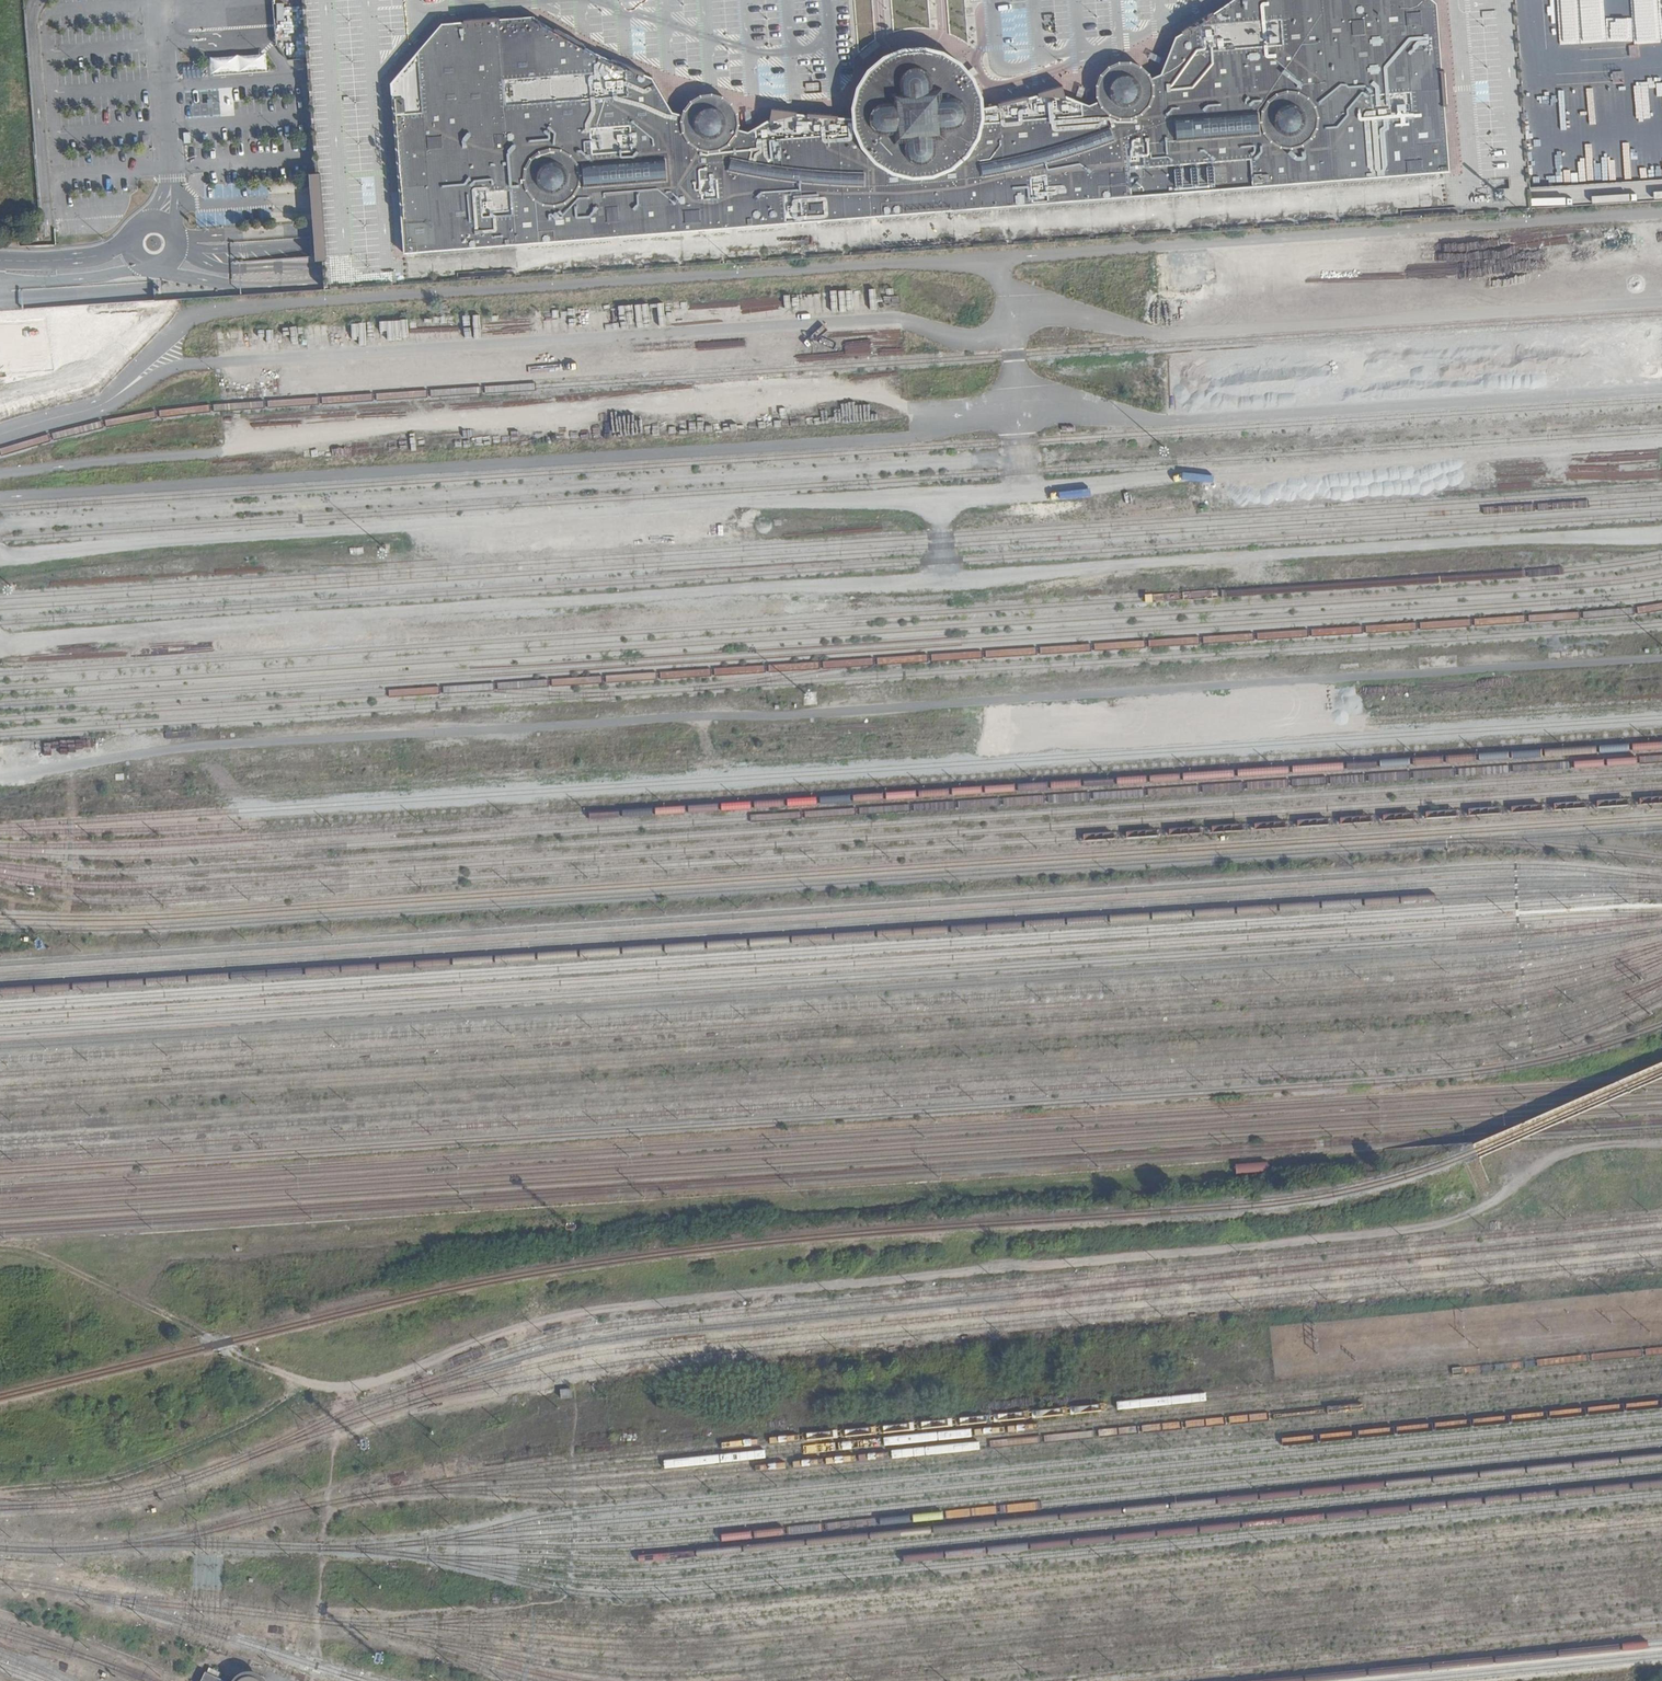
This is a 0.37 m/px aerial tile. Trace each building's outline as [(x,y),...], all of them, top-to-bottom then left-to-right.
[(439,25),(386,87),(398,253),(1443,180),(1431,9),(1420,0),(1229,0),(1173,40),(1156,78),(1144,83),(1137,72),(1126,67),(1114,67),(1104,72),(1094,82),(1090,92),(1092,104),(1084,108),(1049,93),(978,112),(970,83),(956,66),(938,55),(918,50),(901,51),(878,58),(848,92),(845,121),(779,113),(744,135),(734,132),(729,110),(720,102),(706,98),(693,100),(683,106),(678,119),(666,114),(650,80),(528,19),(439,25)] [(1542,20),(1546,20),(1547,42),(1560,41),(1560,50),(1577,48),(1577,51),(1627,48),(1626,38),(1661,36),(1661,0),(1541,0),(1542,20)] [(265,54),(209,56),(210,73),(266,71),(265,54)] [(1661,177),(1661,138),(1653,138),(1655,178),(1661,177)] [(319,192),(318,175),(307,175),(309,192),(319,192)] [(0,330),(0,371),(31,369),(30,354),(38,354),(37,335),(30,336),(29,328),(0,330)] [(1236,1171),(1267,1171),(1267,1163),(1236,1164),(1236,1171)] [(269,1680),(236,1667),(230,1680),(268,1680),(269,1680)] [(203,1672),(199,1680),(226,1680),(203,1672)]
